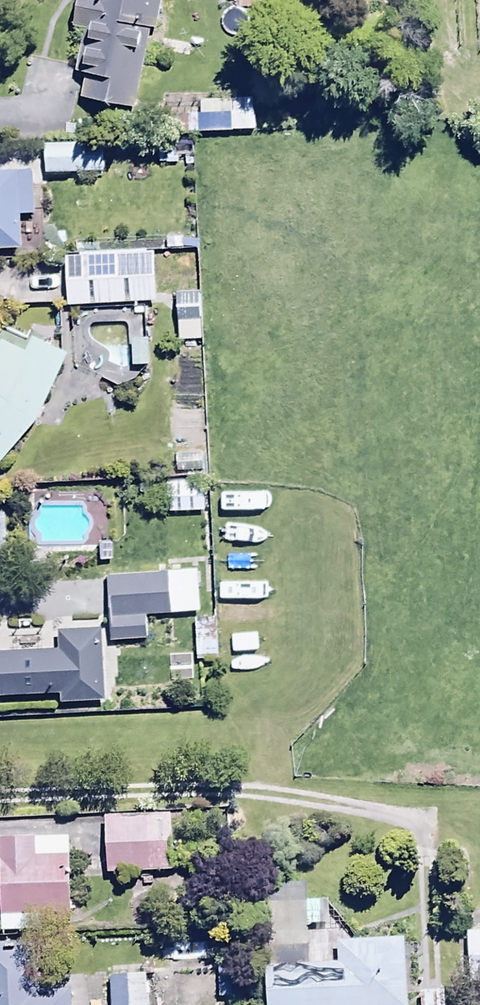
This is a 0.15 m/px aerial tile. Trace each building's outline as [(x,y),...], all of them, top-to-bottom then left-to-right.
[(68,27),(78,29),(70,74),(80,76),(76,96),(130,106),(146,25),(150,26),(155,0),(74,0),(68,27)] [(165,114),(166,134),(252,128),(251,104),(244,105),(244,97),(196,99),(196,113),(165,114)] [(39,145),(40,172),(99,170),(99,143),(39,145)] [(17,245),(17,213),(27,213),(26,169),(0,169),(0,246),(17,245)] [(60,256),(62,305),(151,299),(148,250),(60,256)] [(173,293),(176,340),(197,339),(195,292),(173,293)] [(33,416),(64,350),(26,332),(18,350),(0,341),(0,455),(33,416)] [(145,336),(128,338),(128,365),(145,364),(145,336)] [(201,569),(181,569),(181,595),(201,595),(201,569)] [(164,570),(103,572),(106,638),(128,637),(129,646),(171,644),(169,617),(167,617),(164,570)] [(57,690),(57,698),(100,697),(98,627),(56,628),(57,647),(0,649),(0,692),(57,690)] [(192,637),(192,658),(215,658),(215,637),(192,637)] [(100,815),(102,872),(167,870),(165,813),(100,815)] [(0,836),(0,931),(21,930),(20,913),(64,911),(62,834),(0,836)] [(262,1004),(401,1004),(399,937),(335,939),(334,931),(306,932),(306,922),(340,921),(327,900),(302,900),(302,886),(259,886),(262,1004)] [(465,932),(465,956),(479,956),(479,932),(465,932)] [(105,976),(106,1004),(144,1004),(143,974),(105,976)] [(416,988),(416,1004),(441,1004),(441,988),(416,988)]
